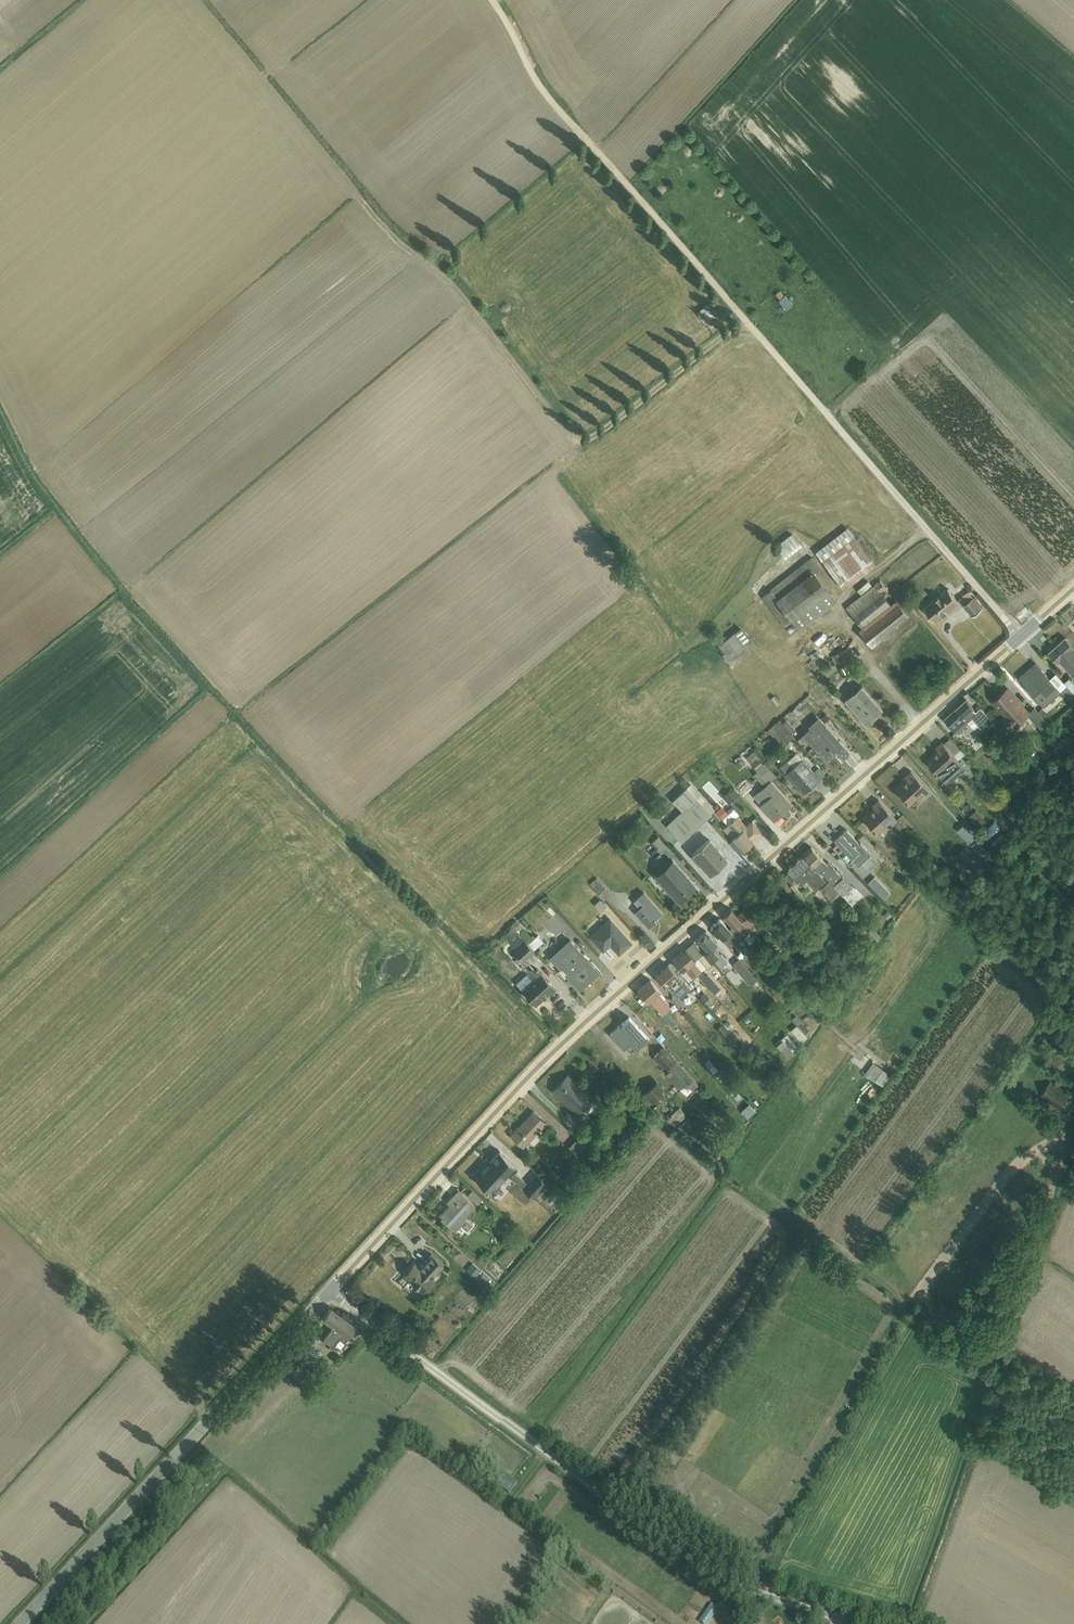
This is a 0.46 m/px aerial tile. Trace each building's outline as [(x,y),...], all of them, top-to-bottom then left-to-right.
[(790,308),(796,303),(787,294),(782,299),(790,308)] [(708,320),(720,311),(711,300),(700,309),(708,320)] [(848,526),(816,552),(843,588),(876,563),(848,526)] [(792,532),(776,545),(786,557),(802,545),(792,532)] [(812,555),(761,596),(785,625),(792,620),(799,629),(836,599),(814,571),(820,567),(812,555)] [(874,583),(846,606),(861,626),(858,628),(872,646),(909,616),(895,599),(890,603),(883,594),(888,590),(880,580),(877,580),(873,583),(874,583)] [(868,580),(857,588),(861,592),(871,584),(868,580)] [(948,587),(924,607),(935,620),(959,601),(948,587)] [(966,602),(974,596),(969,590),(961,596),(966,602)] [(974,596),(966,602),(965,602),(965,603),(964,604),(972,615),(982,607),(977,599),(975,596),(974,597),(974,596)] [(740,627),(716,646),(728,661),(752,641),(740,627)] [(1048,651),(1059,662),(1061,661),(1072,673),(1073,672),(1073,644),(1066,635),(1048,651)] [(846,648),(831,655),(835,662),(849,655),(846,648)] [(1065,681),(1056,672),(1051,677),(1037,661),(1019,676),(1045,704),(1062,690),(1073,703),(1073,702),(1073,691),(1065,681)] [(1073,691),(1073,681),(1070,677),(1065,681),(1073,691)] [(862,684),(844,699),(866,724),(877,715),(876,713),(883,707),(862,684)] [(1048,721),(1039,710),(1035,706),(1030,710),(1009,685),(992,700),(1004,714),(1002,716),(1014,729),(1018,726),(1017,724),(1029,713),(1043,729),(1050,723),(1048,721)] [(977,710),(981,706),(972,694),(966,698),(977,710)] [(977,710),(966,698),(947,716),(959,730),(967,723),(972,729),(975,729),(979,724),(984,729),(995,720),(981,706),(977,710)] [(1039,710),(1048,721),(1051,717),(1043,707),(1039,710)] [(803,734),(797,739),(801,743),(806,738),(826,760),(836,751),(843,758),(850,752),(824,722),(830,717),(826,712),(820,717),(818,716),(808,725),(810,727),(802,733),(803,734)] [(791,732),(782,722),(779,719),(767,729),(782,746),(794,735),(791,732)] [(782,722),(791,732),(795,729),(786,719),(782,722)] [(944,742),(959,759),(965,753),(950,737),(944,742)] [(959,759),(944,742),(943,741),(937,747),(939,749),(927,759),(949,783),(966,768),(958,759),(959,759)] [(754,749),(746,757),(749,760),(757,753),(754,749)] [(820,778),(814,771),(796,752),(780,766),(785,772),(785,773),(803,793),(820,778)] [(741,755),(735,758),(736,761),(735,761),(738,767),(745,763),(741,755)] [(770,757),(765,761),(770,766),(775,762),(770,757)] [(767,782),(753,795),(760,803),(759,804),(773,820),(792,803),(771,780),(776,775),(764,762),(763,763),(760,760),(754,766),(767,782)] [(814,771),(820,778),(825,773),(819,766),(814,771)] [(906,777),(895,787),(909,804),(922,792),(925,795),(930,790),(910,769),(904,775),(906,777)] [(686,786),(711,812),(715,809),(690,783),(686,786)] [(711,812),(686,786),(672,799),(682,809),(666,824),(681,840),(711,812)] [(734,787),(723,796),(729,802),(739,793),(734,787)] [(873,806),(862,816),(877,833),(890,821),(893,823),(897,819),(877,798),(871,803),(873,806)] [(984,811),(990,818),(999,811),(994,803),(984,811)] [(733,837),(744,849),(754,839),(753,839),(763,831),(752,819),(746,824),(737,815),(739,813),(734,808),(732,806),(730,807),(728,808),(728,811),(729,812),(722,818),(728,823),(723,827),(733,837)] [(977,809),(969,815),(980,828),(988,822),(977,809)] [(965,823),(957,830),(969,843),(976,837),(965,823)] [(846,828),(834,840),(857,864),(860,862),(866,868),(874,861),(867,855),(870,852),(860,841),(859,842),(846,828)] [(685,840),(693,849),(702,842),(694,832),(685,840)] [(1004,832),(992,842),(997,847),(1008,837),(1004,832)] [(710,837),(691,853),(710,874),(726,861),(725,860),(728,857),(710,837)] [(744,849),(733,837),(728,841),(739,853),(744,849)] [(978,839),(972,845),(981,854),(987,849),(978,839)] [(829,879),(840,891),(852,904),(863,894),(853,884),(852,885),(843,875),(842,876),(836,869),(828,861),(827,862),(811,845),(803,853),(829,879)] [(991,846),(982,854),(986,859),(995,851),(991,846)] [(789,870),(784,875),(792,883),(797,879),(800,882),(805,878),(815,889),(826,879),(809,861),(808,861),(802,854),(800,855),(799,855),(796,858),(796,859),(792,863),(791,862),(788,865),(788,867),(787,868),(789,870)] [(657,872),(654,875),(678,902),(697,885),(673,858),(670,861),(668,859),(655,870),(657,872)] [(914,859),(910,862),(917,870),(921,866),(914,859)] [(909,863),(902,869),(908,876),(910,873),(912,875),(916,871),(909,863)] [(875,875),(868,882),(883,898),(890,891),(875,875)] [(596,877),(590,883),(604,899),(611,893),(596,877)] [(840,891),(829,879),(820,888),(831,900),(840,891)] [(643,903),(639,907),(635,911),(649,927),(657,920),(655,918),(663,912),(644,890),(637,896),(643,903)] [(643,903),(637,896),(633,899),(639,907),(643,903)] [(600,898),(594,903),(601,910),(607,905),(600,898)] [(780,904),(767,915),(773,921),(785,910),(780,904)] [(732,925),(741,935),(749,944),(755,938),(747,929),(757,921),(748,911),(745,907),(736,915),(730,908),(723,914),(732,925)] [(748,911),(757,921),(759,923),(763,920),(753,908),(748,911)] [(610,917),(589,935),(603,951),(610,944),(619,954),(632,942),(610,917)] [(741,935),(732,925),(729,928),(719,917),(711,925),(729,947),(741,935)] [(526,940),(531,935),(516,920),(512,924),(526,940)] [(511,925),(503,931),(505,933),(503,935),(509,941),(518,933),(511,925)] [(872,926),(868,930),(877,940),(881,936),(872,926)] [(706,930),(697,937),(707,949),(705,952),(711,959),(714,957),(721,965),(727,960),(714,945),(717,942),(706,930)] [(531,935),(526,940),(534,949),(544,941),(538,934),(535,936),(533,933),(531,935)] [(570,938),(549,956),(560,968),(558,969),(564,977),(566,975),(579,989),(600,971),(570,938)] [(525,940),(514,950),(523,961),(535,951),(525,940)] [(679,953),(704,981),(714,993),(721,987),(708,973),(706,974),(702,970),(706,966),(698,957),(704,952),(694,940),(679,953)] [(750,946),(745,950),(753,960),(759,955),(750,946)] [(704,981),(679,953),(672,959),(682,970),(680,972),(695,989),(704,981)] [(738,957),(732,962),(751,984),(757,979),(738,957)] [(668,963),(655,974),(665,986),(666,985),(672,992),(684,981),(668,963)] [(533,967),(516,983),(535,1004),(548,993),(549,994),(556,988),(537,967),(535,969),(533,967)] [(800,969),(791,972),(794,980),(803,977),(800,969)] [(812,975),(808,979),(817,992),(823,988),(812,975)] [(644,984),(667,1009),(671,1006),(659,992),(661,990),(650,978),(644,984)] [(667,1009),(644,984),(637,990),(647,1002),(650,1000),(662,1013),(667,1009)] [(761,984),(756,989),(763,997),(768,992),(761,984)] [(703,991),(699,994),(711,1007),(715,1004),(711,1001),(712,1000),(706,993),(705,993),(703,991)] [(664,1069),(676,1059),(625,1001),(616,1008),(628,1021),(627,1023),(641,1038),(639,1040),(664,1069)] [(795,1013),(792,1016),(805,1030),(808,1027),(795,1013)] [(727,1020),(724,1023),(732,1033),(734,1031),(730,1027),(733,1024),(729,1020),(728,1021),(727,1020)] [(723,1023),(717,1029),(724,1037),(730,1032),(723,1023)] [(797,1024),(791,1029),(800,1039),(805,1034),(797,1024)] [(787,1044),(792,1051),(798,1046),(787,1033),(781,1038),(787,1044)] [(792,1051),(787,1044),(781,1050),(788,1058),(794,1052),(792,1051)] [(641,1045),(629,1055),(638,1065),(650,1055),(641,1045)] [(676,1059),(664,1069),(670,1076),(669,1077),(679,1088),(681,1087),(687,1094),(699,1084),(676,1059)] [(873,1061),(864,1072),(882,1085),(888,1077),(887,1077),(890,1073),(873,1061)] [(568,1072),(551,1090),(579,1115),(581,1113),(584,1117),(597,1103),(594,1100),(596,1098),(568,1072)] [(1052,1079),(1040,1096),(1060,1110),(1064,1106),(1065,1107),(1070,1099),(1069,1099),(1072,1094),(1052,1079)] [(658,1080),(636,1100),(642,1106),(645,1104),(662,1122),(663,1121),(670,1128),(687,1115),(658,1080)] [(533,1110),(511,1134),(524,1146),(530,1140),(534,1144),(541,1136),(537,1132),(547,1123),(533,1110)] [(591,1148),(578,1136),(569,1146),(569,1147),(578,1155),(578,1154),(584,1159),(592,1150),(591,1148)] [(478,1169),(473,1175),(492,1193),(493,1191),(496,1192),(499,1188),(499,1185),(509,1175),(534,1198),(548,1183),(536,1172),(527,1182),(514,1170),(518,1167),(500,1150),(489,1161),(491,1162),(482,1172),(478,1169)] [(447,1206),(439,1215),(455,1230),(461,1224),(467,1230),(472,1224),(465,1217),(476,1205),(458,1188),(446,1201),(450,1204),(448,1207),(447,1206)] [(473,1188),(467,1194),(478,1204),(483,1198),(473,1188)] [(415,1260),(403,1273),(424,1291),(434,1280),(431,1278),(444,1264),(431,1252),(420,1264),(415,1260)] [(472,1263),(466,1270),(474,1277),(481,1270),(472,1263)] [(483,1272),(477,1279),(484,1285),(489,1278),(483,1272)] [(333,1325),(322,1340),(332,1347),(340,1337),(345,1341),(356,1325),(330,1307),(323,1317),(333,1325)] [(306,1367),(305,1375),(316,1378),(318,1370),(306,1367)] [(502,1471),(495,1482),(511,1490),(517,1479),(502,1471)]
